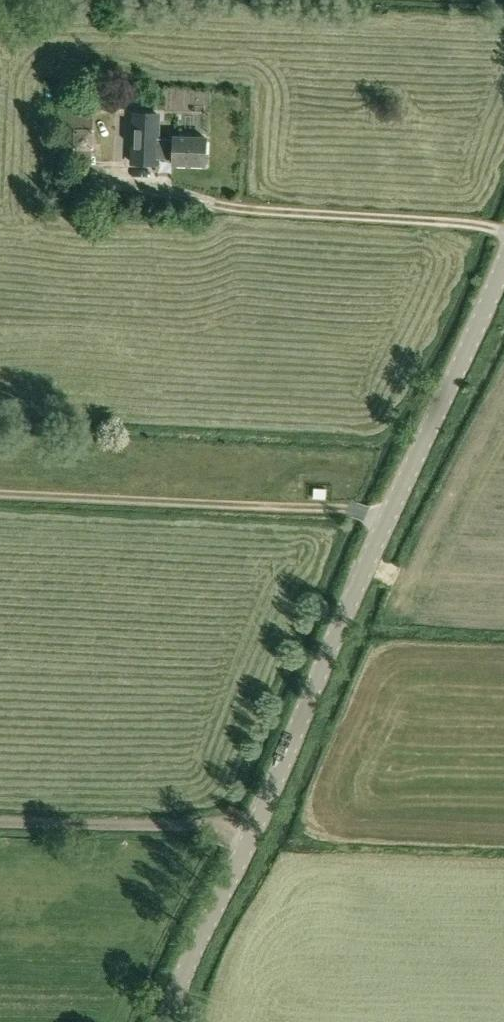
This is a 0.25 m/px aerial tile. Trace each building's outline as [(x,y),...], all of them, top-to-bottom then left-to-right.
[(182,83),(157,84),(158,105),(183,104),(182,83)] [(91,164),(92,150),(76,150),(75,150),(74,149),(73,148),(73,147),(73,130),(74,130),(74,129),(75,128),(77,128),(79,128),(92,128),(93,128),(93,115),(60,113),(58,162),(91,164)] [(174,156),(173,164),(205,165),(206,137),(174,136),(174,138),(158,137),(159,114),(133,114),(132,161),(158,162),(158,155),(174,156)] [(76,150),(92,150),(93,150),(94,150),(95,149),(95,148),(95,147),(95,132),(95,130),(95,129),(94,128),(93,128),(92,128),(79,128),(77,128),(75,128),(74,129),(74,130),(73,130),(73,147),(73,148),(74,149),(75,150),(76,150)] [(305,487),(294,487),(293,499),(305,500),(305,487)]
